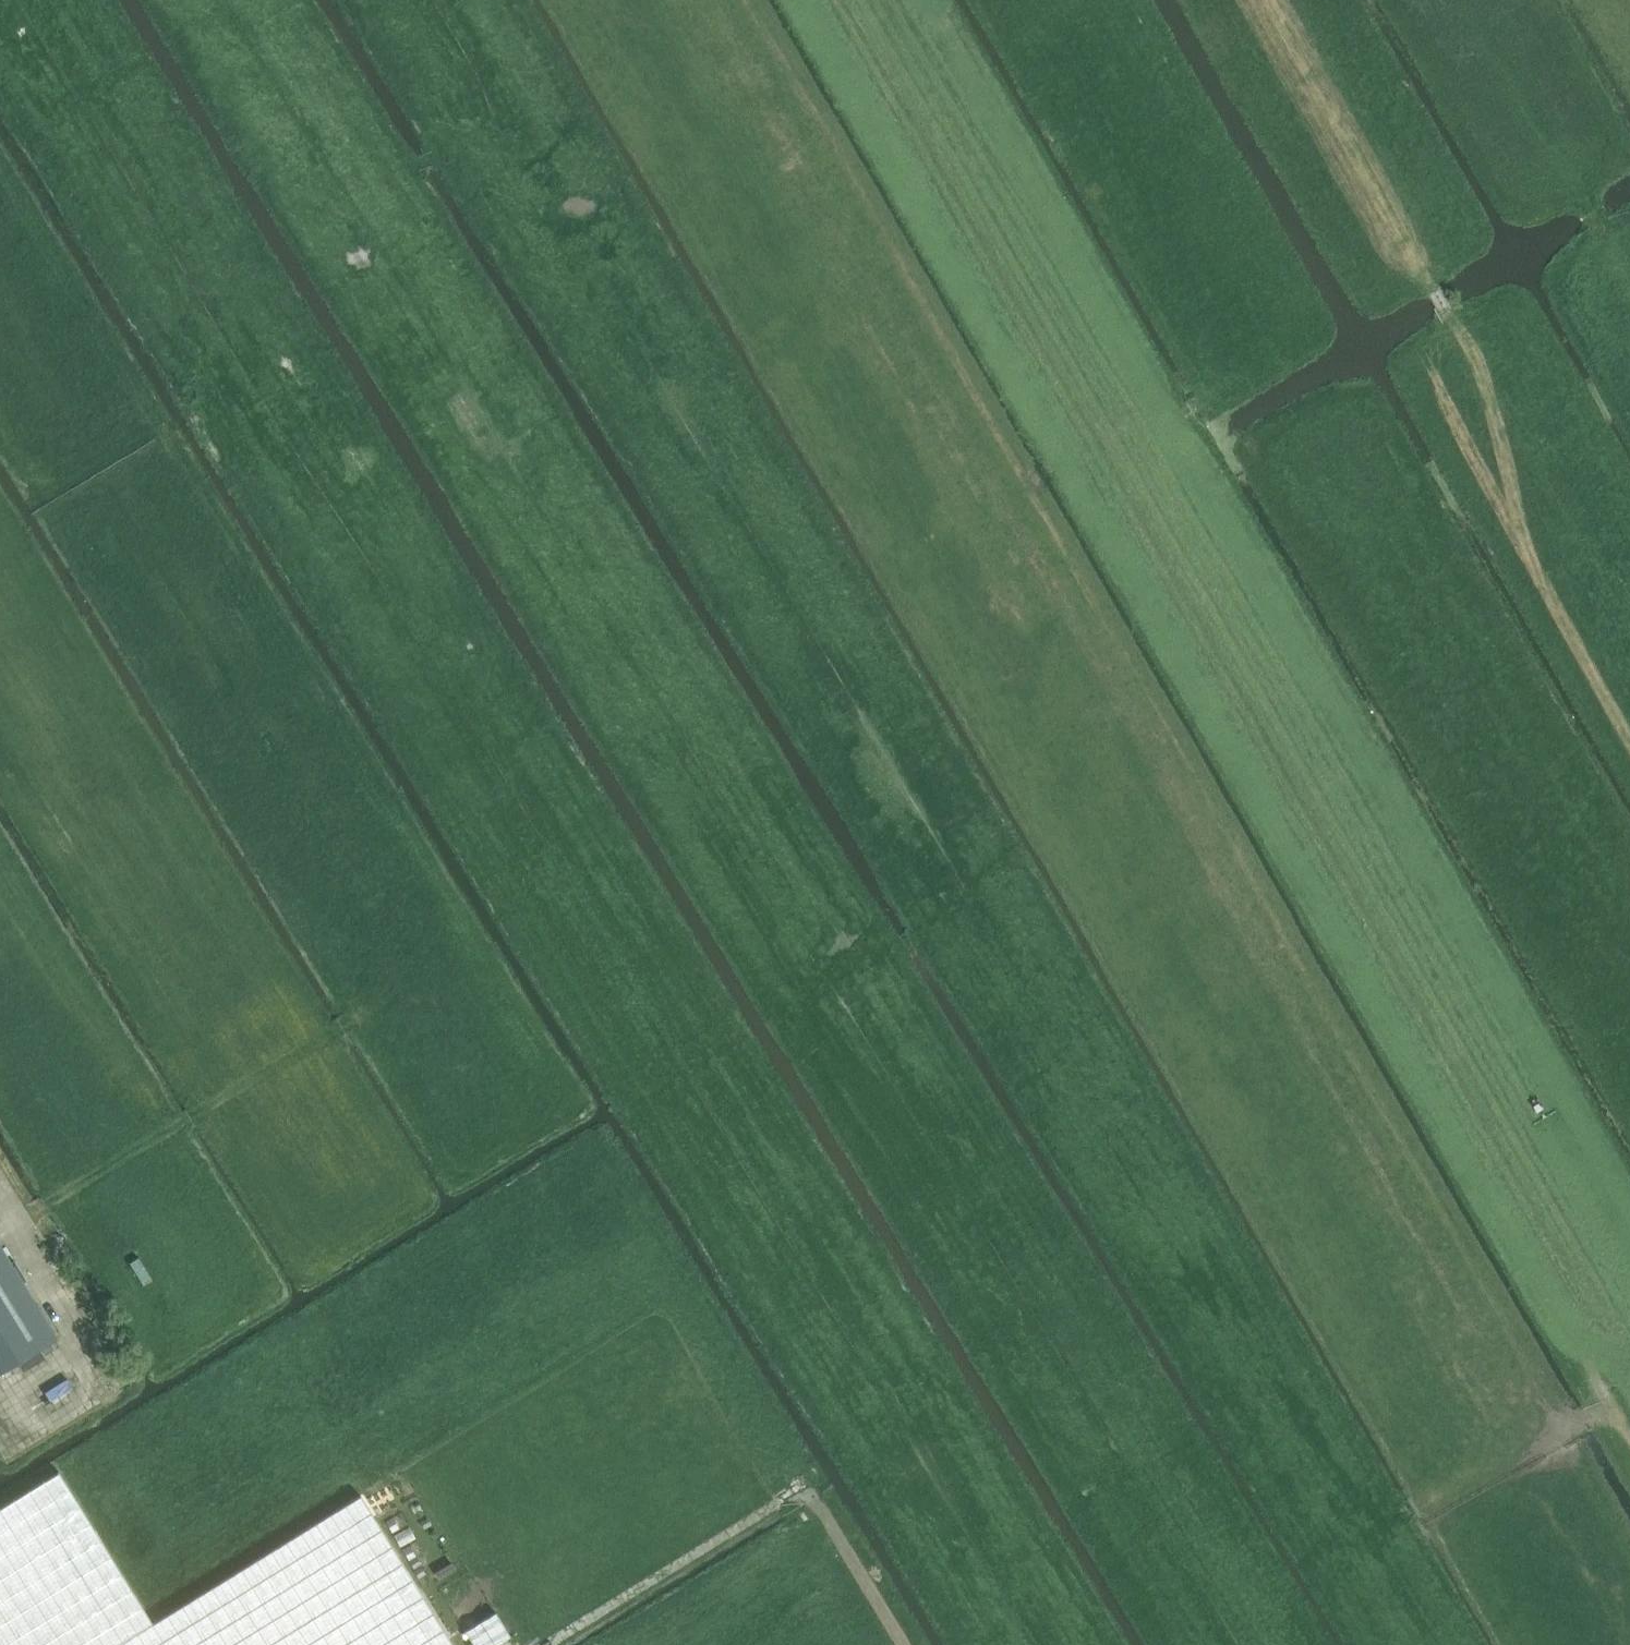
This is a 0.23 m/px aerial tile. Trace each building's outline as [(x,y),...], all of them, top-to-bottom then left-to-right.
[(17,1360),(24,1371),(47,1357),(40,1346),(58,1335),(0,1241),(0,1371),(17,1360)] [(0,1506),(0,1644),(455,1644),(363,1495),(155,1622),(61,1469),(0,1506)]
